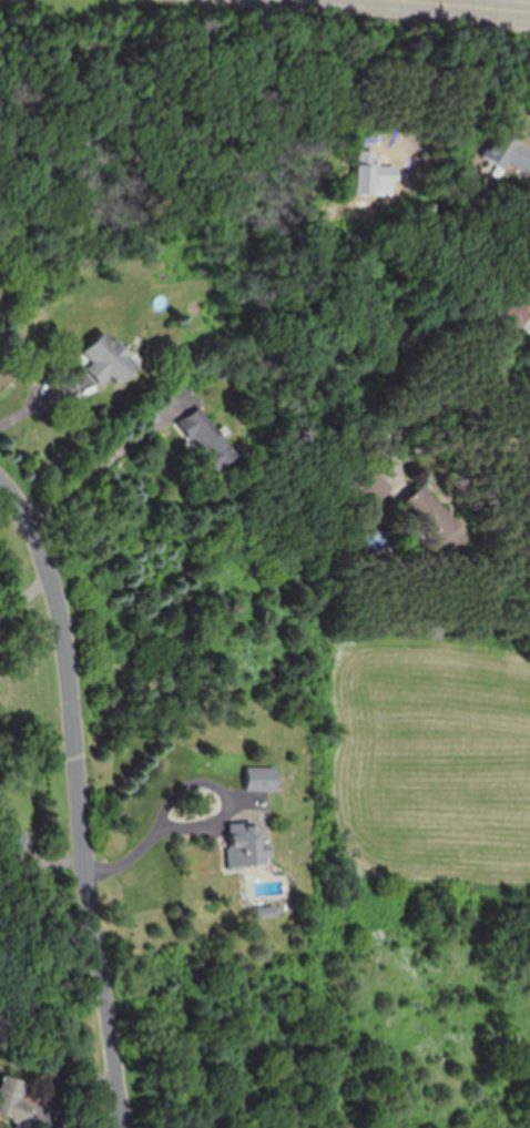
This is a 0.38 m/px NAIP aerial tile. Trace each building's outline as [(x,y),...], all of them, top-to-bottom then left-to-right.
[(503,168),(508,161),(522,169),(529,154),(529,152),(517,145),(518,142),(496,129),(481,156),(503,168)] [(103,383),(111,375),(121,385),(142,363),(106,328),(77,358),(103,383)] [(178,421),(214,470),(236,453),(201,405),(178,421)] [(451,546),(466,530),(422,485),(406,501),(451,546)] [(278,767),(246,767),(246,791),(278,791),(278,767)] [(261,866),(261,823),(231,823),(231,866),(261,866)] [(259,910),(262,919),(277,914),(275,905),(259,910)] [(4,1075),(0,1087),(0,1117),(38,1127),(51,1127),(56,1111),(23,1101),(28,1082),(4,1075)]
